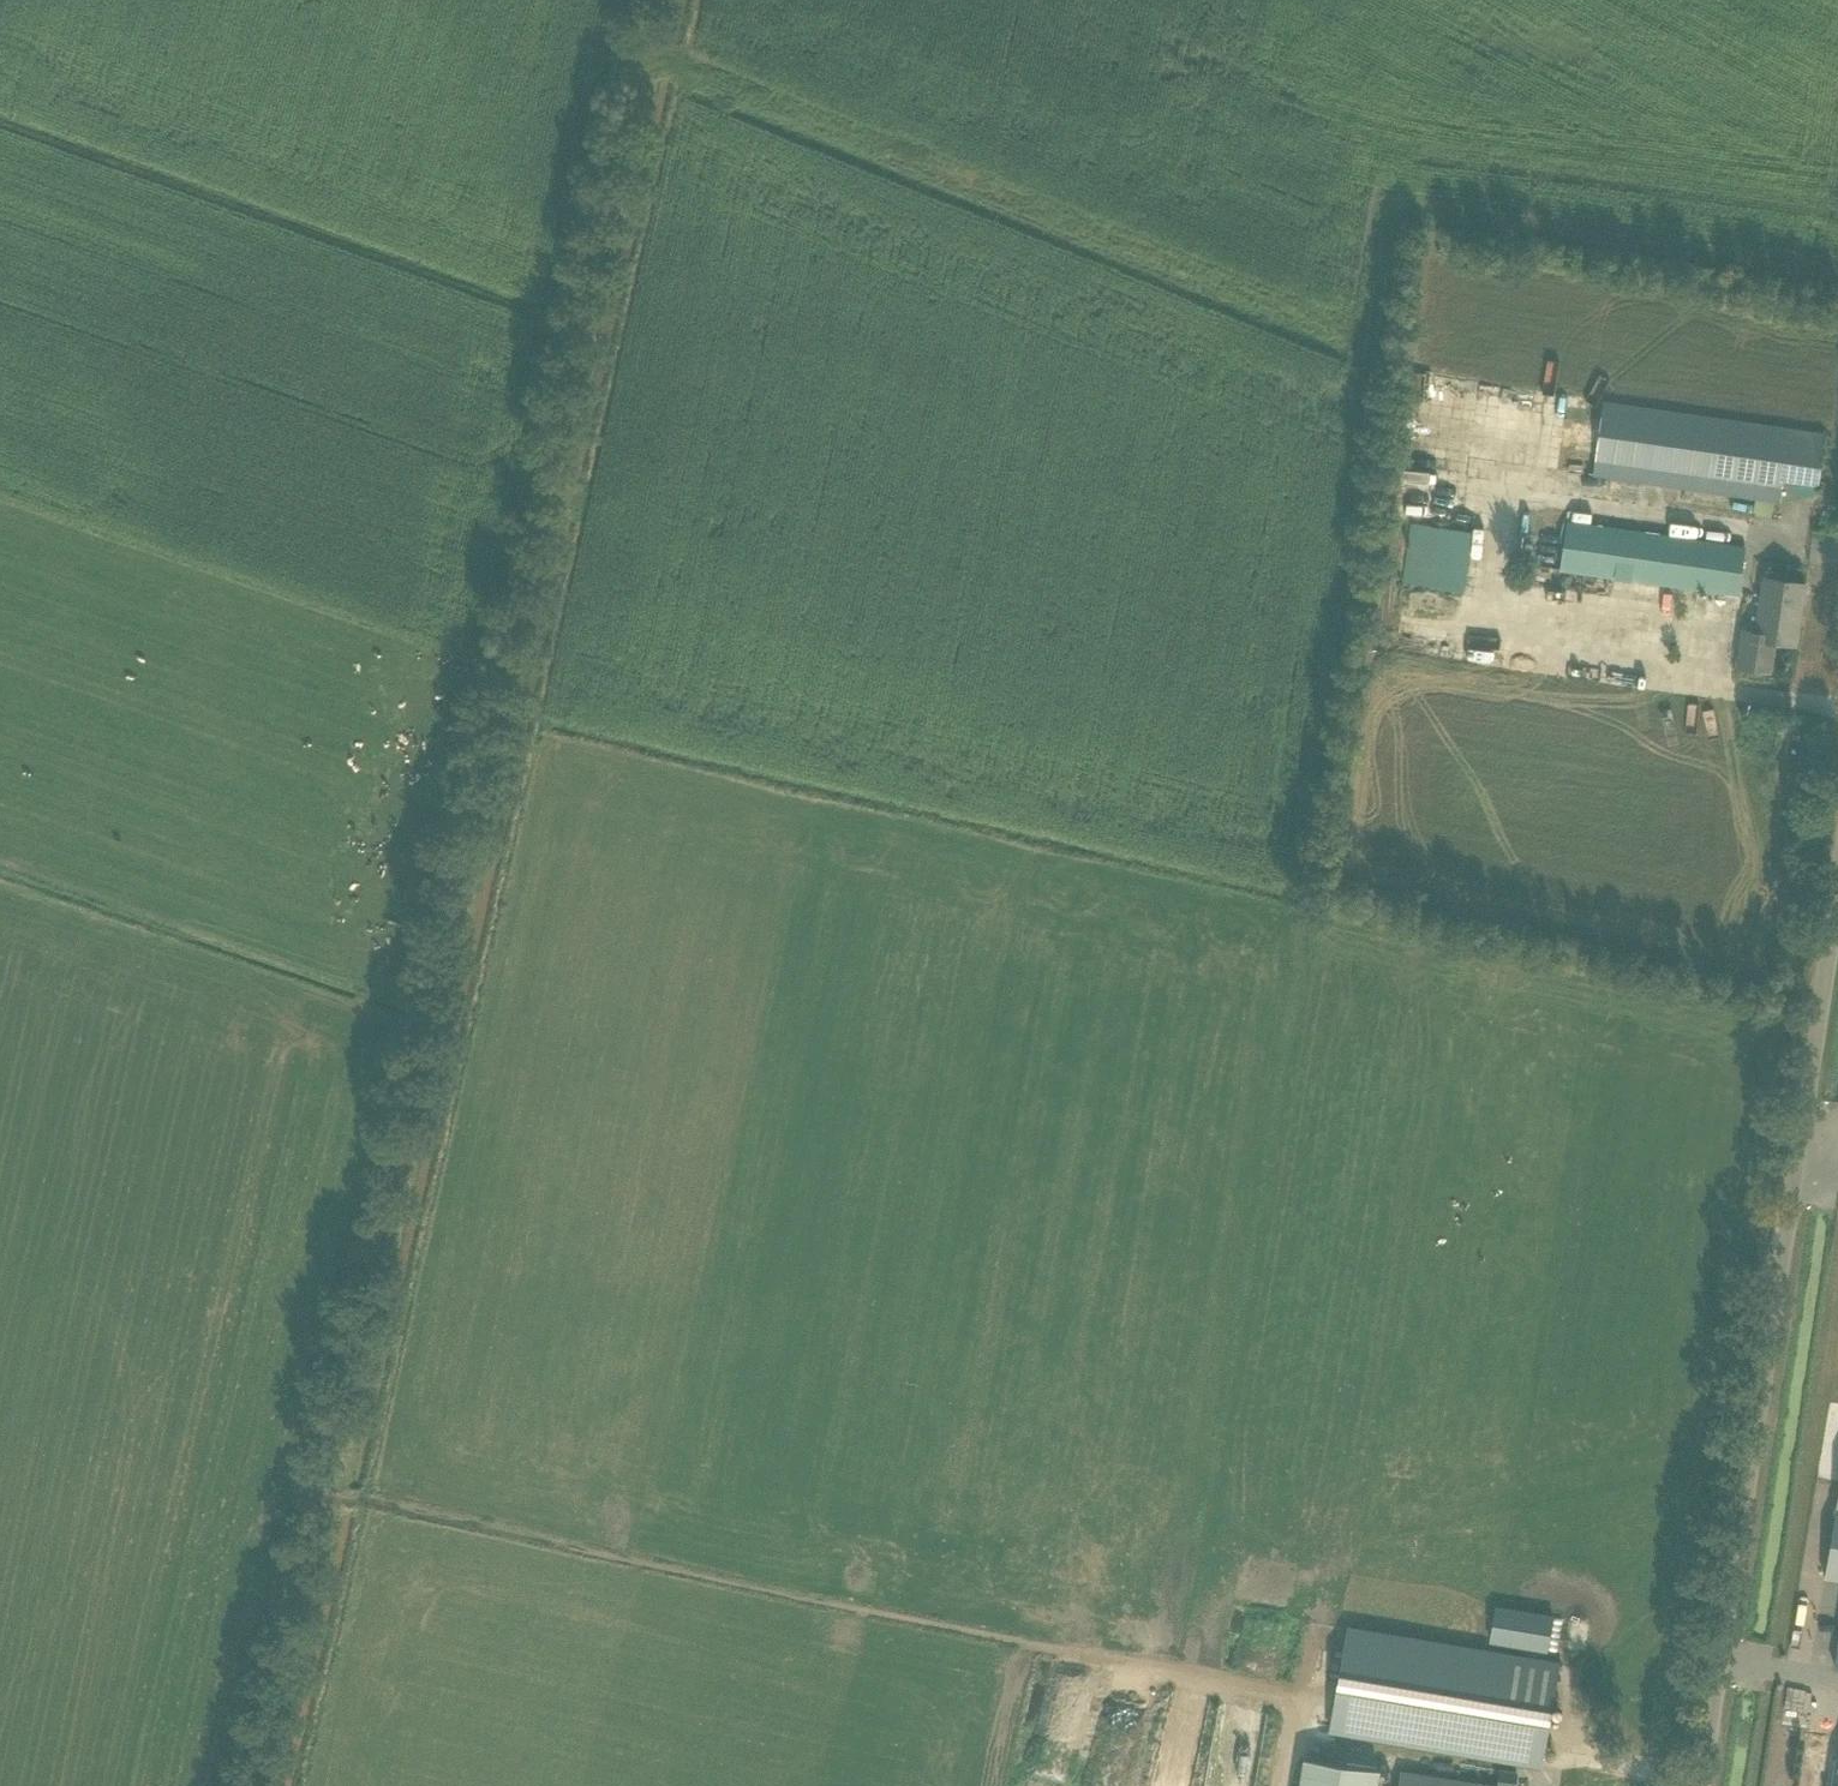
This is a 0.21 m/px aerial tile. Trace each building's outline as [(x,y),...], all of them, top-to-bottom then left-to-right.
[(1780,501),(1783,481),(1820,486),(1821,480),(1818,479),(1825,433),(1601,400),(1590,473),(1780,501)] [(1566,522),(1559,569),(1612,576),(1714,593),(1738,596),(1745,546),(1566,522)] [(1466,590),(1472,528),(1408,523),(1402,585),(1466,590)] [(1805,583),(1782,580),(1766,578),(1758,632),(1744,630),(1738,665),(1771,670),(1775,641),(1796,644),(1805,583)] [(1825,1578),(1837,1580),(1837,1501),(1825,1578)] [(1549,1651),(1554,1619),(1495,1609),(1490,1641),(1549,1651)] [(1348,1628),(1336,1698),(1331,1727),(1541,1765),(1547,1735),(1559,1664),(1535,1660),(1488,1651),(1365,1630),(1348,1627),(1348,1628)] [(1381,1770),(1304,1758),(1299,1785),(1379,1785),(1381,1770)] [(1517,1772),(1500,1769),(1497,1785),(1515,1785),(1517,1772)] [(1401,1773),(1399,1785),(1492,1785),(1401,1773)]
